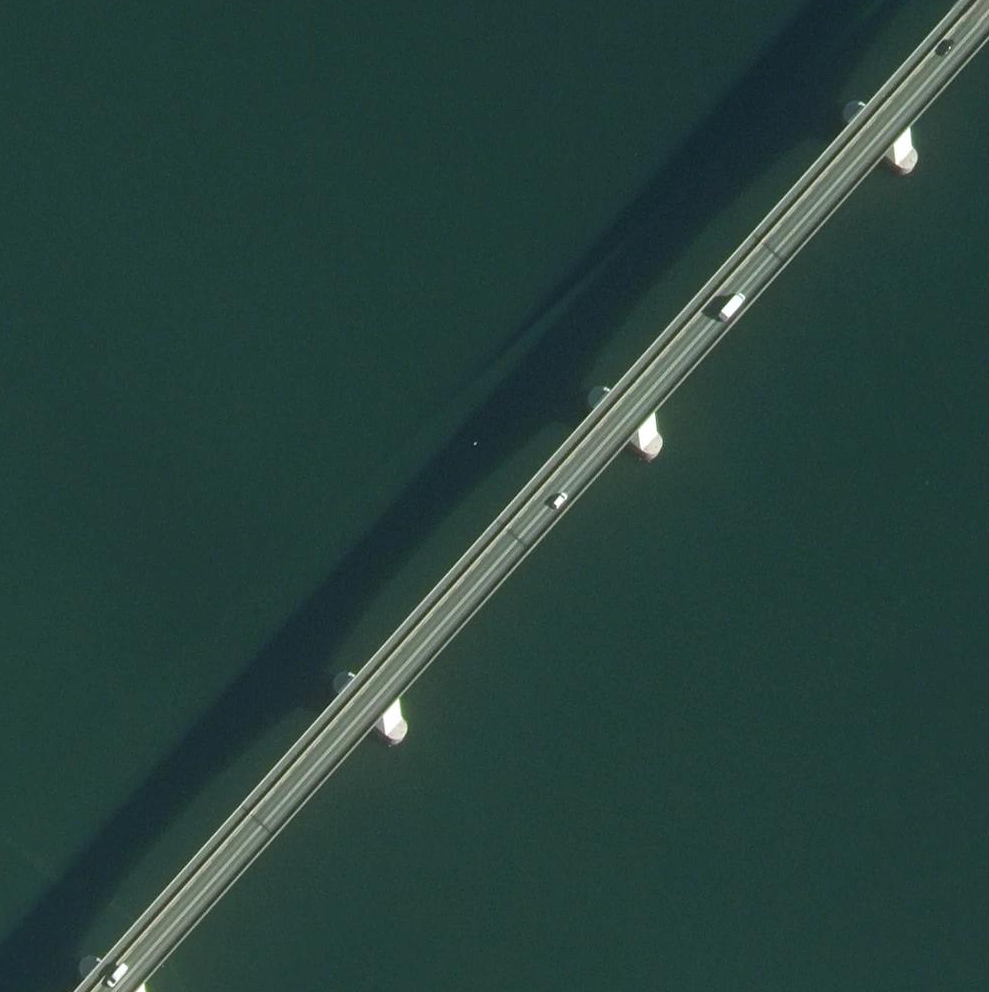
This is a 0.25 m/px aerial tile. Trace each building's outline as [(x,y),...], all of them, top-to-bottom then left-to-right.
[(71,962),(66,959),(62,959),(57,960),(53,963),(51,967),(50,971),(51,976),(54,980),(68,991),(104,991),(71,962)]
